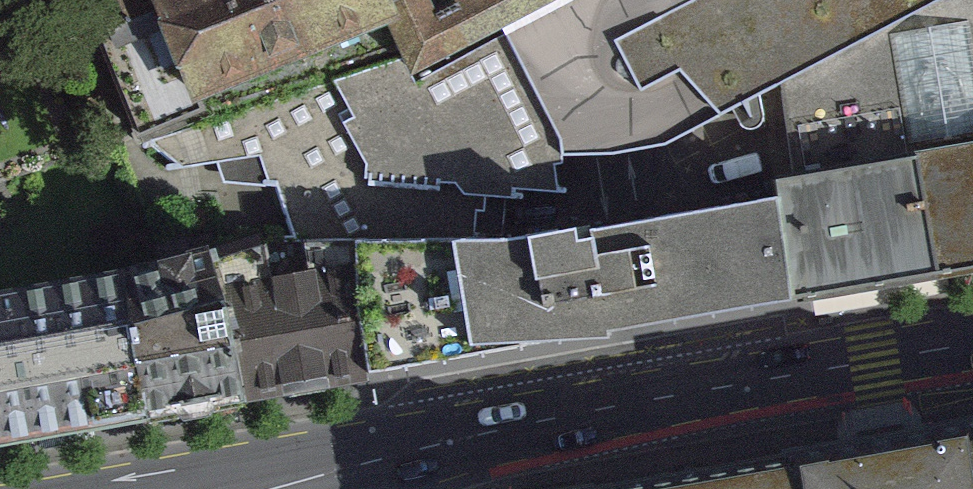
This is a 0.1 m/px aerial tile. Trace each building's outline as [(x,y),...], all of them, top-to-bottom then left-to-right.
[(394,46),(389,33),(402,27),(389,0),(148,0),(150,5),(143,7),(109,24),(93,30),(140,143),(394,46)] [(109,24),(143,7),(141,0),(100,0),(109,24)] [(435,10),(430,0),(389,0),(402,27),(389,33),(394,46),(411,79),(506,36),(576,0),(454,0),(435,10)] [(506,36),(564,155),(668,142),(942,0),(576,0),(506,36)] [(809,303),(972,274),(972,142),(787,174),(791,197),(809,303)] [(364,239),(381,373),(809,303),(791,197),(553,234),(364,239)] [(219,255),(244,396),(381,373),(364,239),(285,237),(219,255)] [(0,294),(0,439),(244,396),(219,255),(0,294)] [(569,488),(972,488),(972,419),(569,488)]
